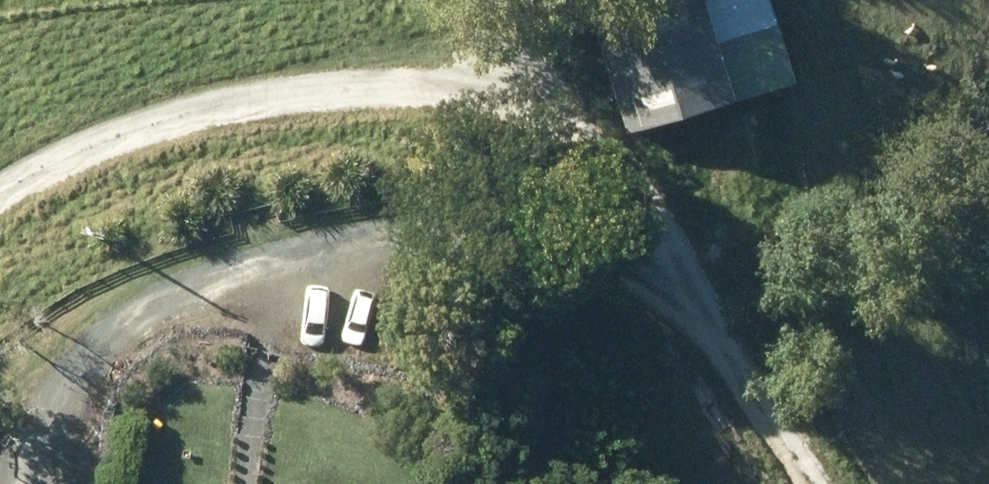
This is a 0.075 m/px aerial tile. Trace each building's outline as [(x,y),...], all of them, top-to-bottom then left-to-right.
[(621,127),(722,97),(723,101),(791,81),(766,0),(583,0),(621,127)]
